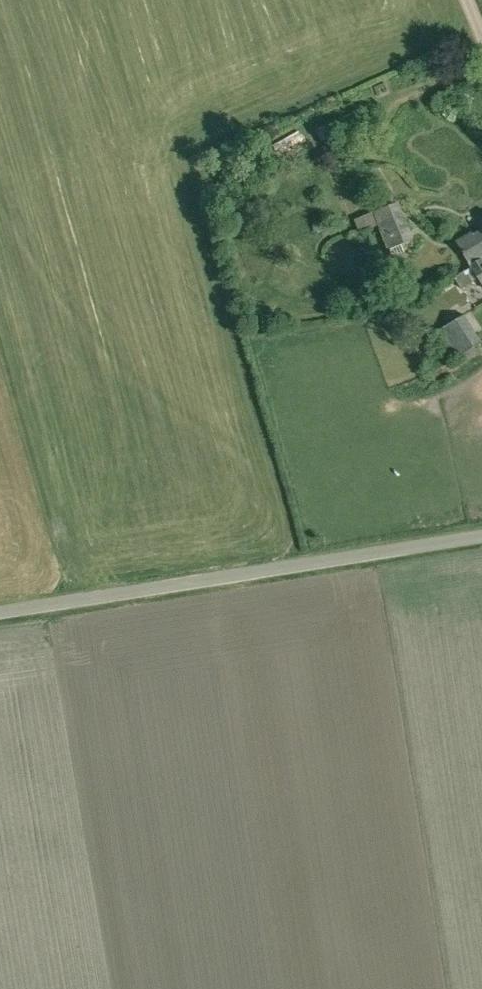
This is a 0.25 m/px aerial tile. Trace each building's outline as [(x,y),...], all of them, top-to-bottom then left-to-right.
[(380,224),(393,256),(405,251),(402,243),(415,238),(400,201),(362,216),(355,219),(361,232),(368,229),(380,224)] [(313,223),(315,231),(322,230),(321,222),(313,223)] [(481,258),(481,229),(474,234),(472,231),(458,240),(472,264),(481,258)] [(481,280),(481,258),(472,264),(473,265),(455,277),(462,288),(480,277),(481,280)] [(455,358),(481,341),(465,314),(438,331),(455,358)]
